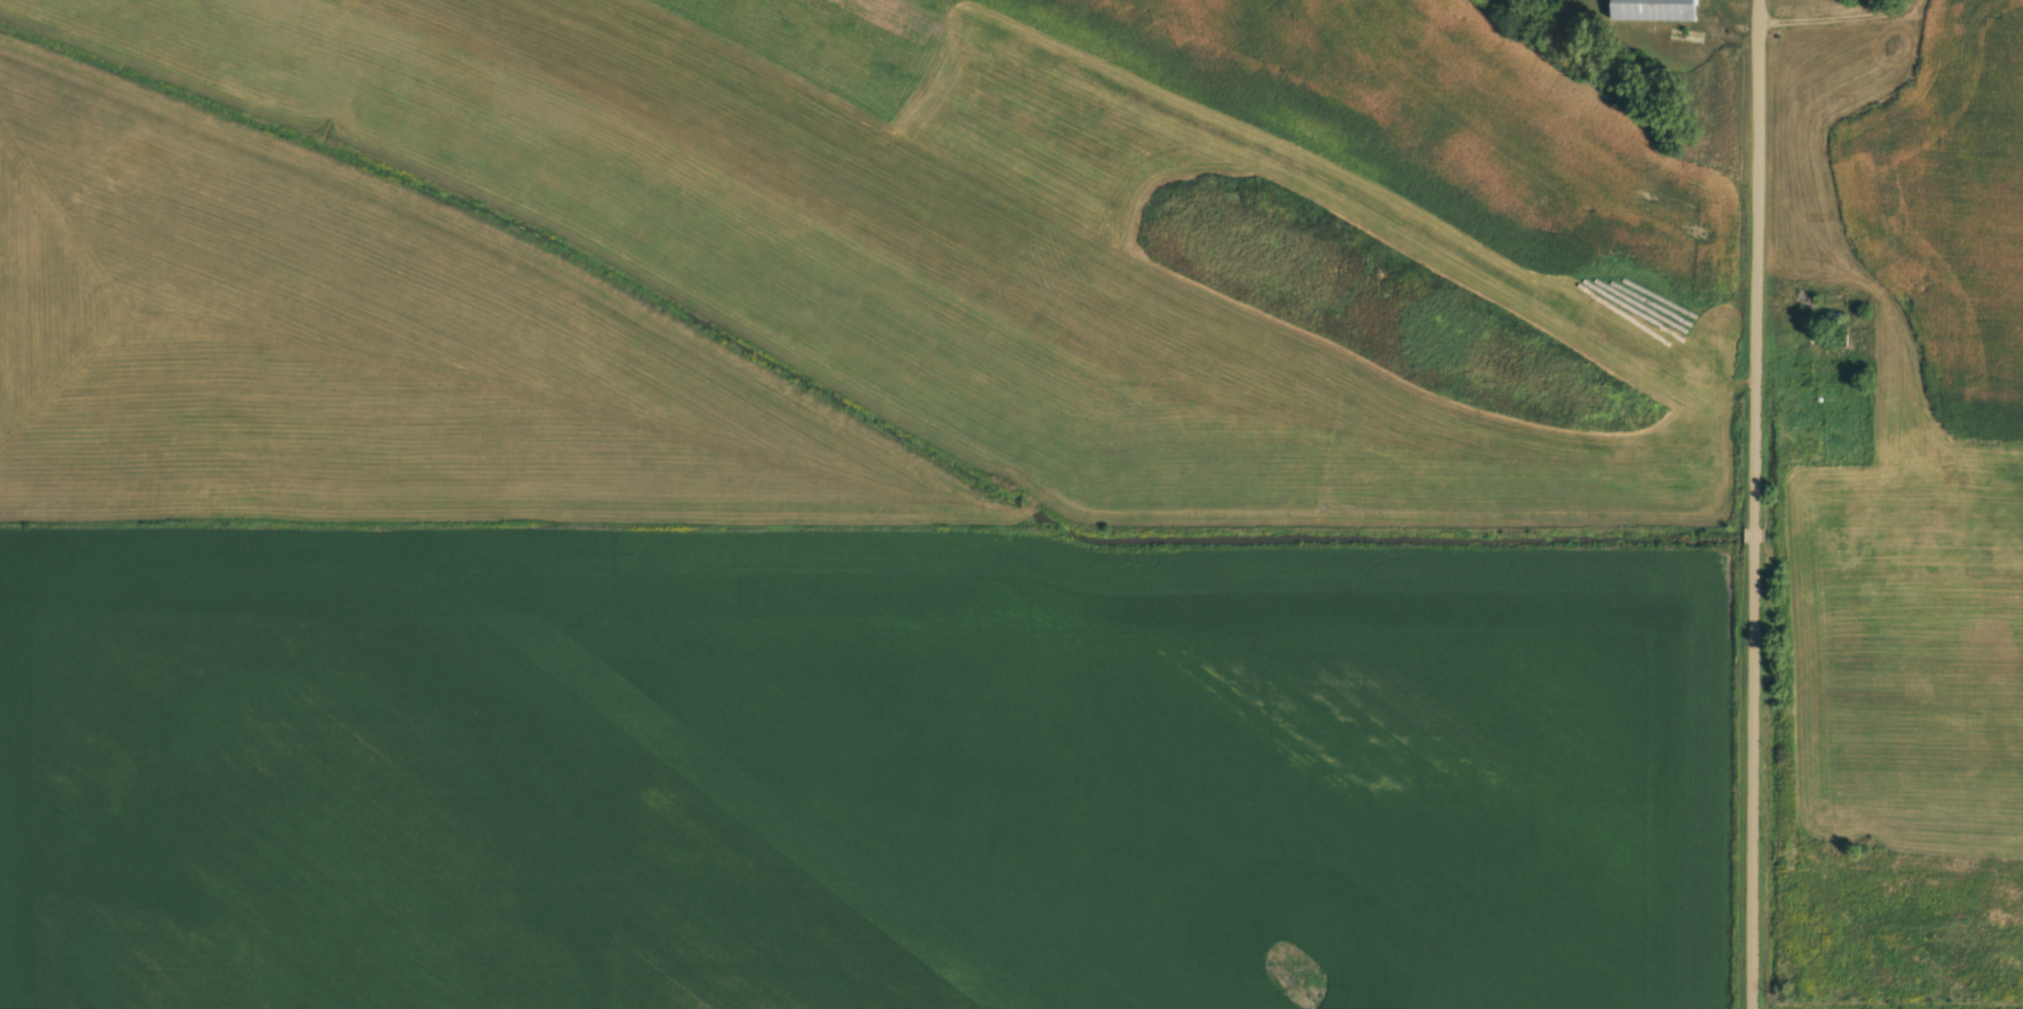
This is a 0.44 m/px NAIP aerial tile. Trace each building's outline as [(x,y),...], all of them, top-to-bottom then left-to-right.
[(1610,20),(1694,20),(1694,0),(1610,0),(1610,20)] [(1840,313),(1832,314),(1833,325),(1841,324),(1840,313)]
